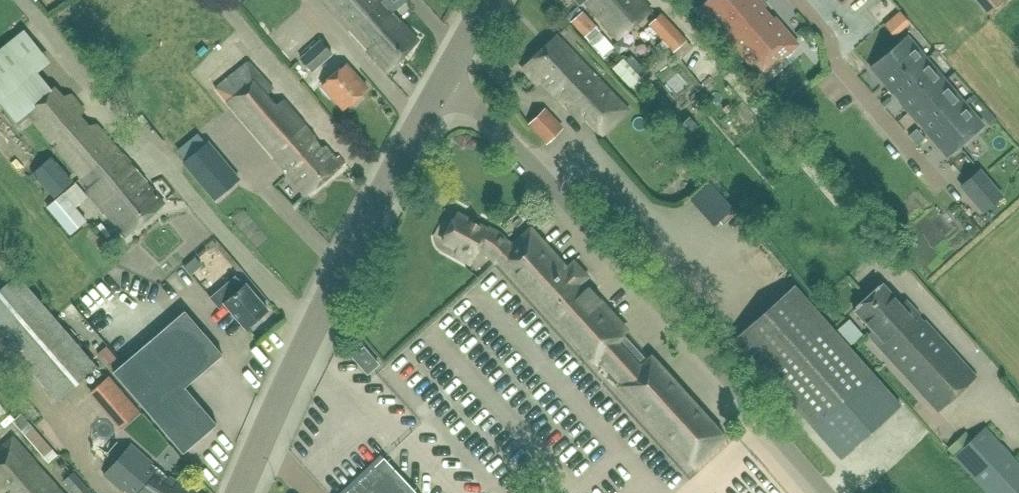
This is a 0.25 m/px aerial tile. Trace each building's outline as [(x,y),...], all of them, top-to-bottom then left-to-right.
[(417,44),(379,0),(324,0),(369,49),(366,52),(386,74),(417,44)] [(578,5),(583,1),(618,40),(651,10),(642,0),(574,0),(578,5)] [(769,19),(760,9),(764,5),(760,0),(708,0),(702,5),(737,46),(769,19)] [(692,48),(688,44),(685,41),(686,40),(678,31),(660,12),(648,24),(662,40),(656,45),(662,51),(667,46),(673,52),(674,51),(680,59),(692,48)] [(569,24),(582,41),(594,31),(582,14),(569,24)] [(770,21),(769,19),(737,46),(761,74),(797,44),(774,17),(770,21)] [(899,17),(885,25),(894,39),(907,31),(899,17)] [(52,90),(38,72),(50,62),(23,29),(0,48),(0,67),(16,87),(0,101),(0,103),(15,122),(16,121),(20,126),(29,118),(30,117),(52,90)] [(626,108),(556,35),(522,68),(537,84),(543,82),(582,122),(586,118),(601,133),(626,108)] [(870,67),(889,90),(926,58),(907,36),(870,67)] [(312,73),(332,54),(320,41),(300,58),(312,73)] [(639,77),(622,58),(611,67),(629,87),(639,77)] [(889,90),(908,112),(944,80),(926,58),(889,90)] [(275,105),(266,95),(273,88),(247,60),(214,87),(249,127),(305,195),(344,165),(337,156),(335,158),(326,147),(322,149),(313,136),(314,136),(282,101),(275,105)] [(344,110),(367,88),(344,64),(321,85),(344,110)] [(908,112),(926,133),(963,102),(944,80),(908,112)] [(30,117),(29,118),(89,188),(87,190),(125,235),(163,203),(96,124),(88,126),(79,115),(83,109),(69,93),(63,94),(56,86),(30,117)] [(963,102),(926,133),(946,156),(982,125),(963,102)] [(544,110),(529,125),(545,142),(561,127),(544,110)] [(696,127),(689,119),(677,130),(684,137),(696,127)] [(916,127),(908,134),(916,142),(923,135),(916,127)] [(213,199),(234,181),(204,144),(182,161),(213,199)] [(54,199),(72,181),(50,156),(31,173),(54,199)] [(1001,196),(979,170),(961,186),(983,211),(1001,196)] [(150,186),(160,198),(169,190),(158,179),(150,186)] [(87,197),(76,182),(63,192),(45,207),(69,235),(86,220),(75,207),(87,197)] [(486,231),(456,216),(442,242),(456,250),(454,255),(470,264),(478,249),(483,251),(488,255),(493,259),(494,262),(498,258),(591,361),(595,358),(624,391),(692,466),(723,437),(651,357),(646,361),(623,335),(626,331),(581,281),(586,276),(573,263),(566,269),(530,228),(510,246),(502,238),(496,234),(492,231),(487,229),(486,231)] [(187,263),(200,287),(226,273),(213,248),(187,263)] [(96,367),(16,275),(0,289),(0,336),(57,401),(96,367)] [(243,286),(234,276),(209,297),(218,308),(224,303),(245,328),(267,310),(246,283),(243,286)] [(867,296),(957,394),(977,376),(919,312),(911,316),(905,309),(910,304),(906,299),(902,303),(882,282),(867,296)] [(733,338),(813,428),(840,459),(900,405),(793,285),(733,338)] [(937,412),(957,394),(867,296),(852,310),(864,323),(865,322),(872,330),(866,335),(934,409),(937,412)] [(182,453),(215,424),(183,386),(221,354),(184,311),(113,372),(182,453)] [(367,371),(378,362),(362,345),(352,354),(367,371)] [(547,367),(538,374),(548,385),(556,378),(547,367)] [(119,430),(138,412),(106,378),(87,397),(119,430)] [(57,455),(32,428),(33,427),(21,414),(12,423),(48,462),(57,455)] [(983,427),(954,455),(989,492),(1018,492),(1018,466),(983,427)] [(13,436),(0,448),(0,488),(3,487),(8,492),(62,492),(13,436)] [(156,470),(129,446),(102,476),(122,492),(125,490),(129,492),(198,492),(156,470)] [(382,454),(339,492),(417,492),(382,454)] [(763,485),(772,478),(762,467),(754,474),(763,485)] [(89,490),(73,472),(62,480),(73,492),(87,492),(89,490)]
